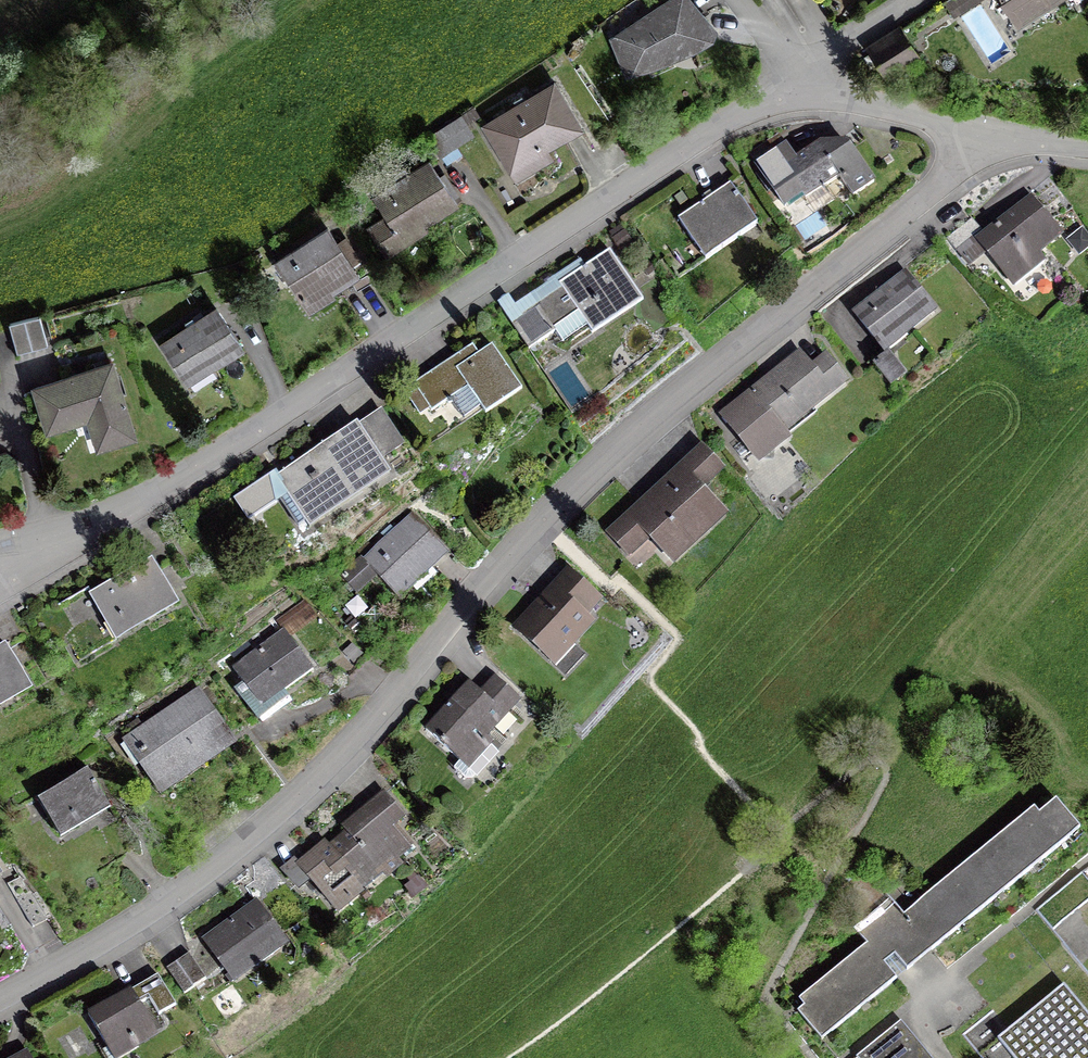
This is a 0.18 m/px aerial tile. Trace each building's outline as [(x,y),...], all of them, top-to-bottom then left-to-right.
[(626,79),(667,64),(694,52),(714,39),(716,29),(695,0),(663,0),(609,36),(626,79)] [(959,13),(980,0),(951,0),(959,13)] [(1019,25),(1059,0),(1003,0),(1019,25)] [(919,54),(899,22),(864,45),(884,76),(919,54)] [(480,123),(515,182),(555,159),(549,148),(585,127),(556,78),(525,96),(523,93),(512,99),(514,103),(480,123)] [(462,117),(429,137),(440,155),(473,135),(462,117)] [(852,195),(876,180),(848,139),(820,139),(796,156),(787,141),(754,163),(783,208),(802,195),(804,199),(838,176),(852,195)] [(429,223),(459,204),(429,158),(408,171),(405,167),(394,174),(397,179),(372,195),(385,215),(367,227),(387,258),(433,228),(429,223)] [(705,259),(758,224),(730,182),(677,217),(705,259)] [(1041,252),(1064,234),(1030,193),(983,231),(972,216),(946,237),(970,267),(986,253),(1013,285),(1046,258),(1041,252)] [(274,259),(309,313),(337,294),(335,291),(369,269),(347,236),(340,241),(328,223),(274,259)] [(1082,226),(1066,239),(1079,256),(1087,249),(1087,233),(1082,226)] [(592,334),(644,300),(610,249),(560,283),(563,287),(510,322),(528,349),(555,331),(563,342),(587,326),(592,334)] [(872,362),(890,385),(907,372),(892,353),(911,338),(907,334),(938,309),(905,268),(851,311),(885,353),(872,362)] [(159,342),(187,386),(246,347),(217,304),(159,342)] [(9,323),(17,353),(47,345),(39,315),(9,323)] [(485,413),(522,389),(492,343),(479,352),(473,343),(403,389),(420,415),(430,408),(432,411),(451,398),(464,417),(481,406),(485,413)] [(815,409),(850,381),(827,352),(812,363),(800,348),(718,413),(758,464),(792,437),(789,434),(817,412),(815,409)] [(30,383),(45,434),(88,422),(96,452),(137,440),(114,359),(30,383)] [(305,521),(309,528),(392,472),(383,459),(406,443),(382,408),(359,423),(357,421),(276,475),(274,471),(233,499),(248,521),(280,499),(298,525),(305,521)] [(629,559),(650,540),(673,565),(729,513),(705,487),(726,468),(702,442),(604,532),(629,559)] [(398,599),(449,553),(413,513),(363,557),(363,556),(341,576),(357,594),(377,576),(398,599)] [(88,593),(116,640),(180,603),(152,556),(88,593)] [(593,611),(604,599),(568,565),(510,626),(554,668),(556,666),(566,676),(568,673),(575,678),(589,663),(583,657),(586,654),(575,645),(596,623),(594,622),(599,616),(593,611)] [(290,637),(317,618),(304,600),(275,622),(282,630),(284,629),(290,637)] [(636,641),(634,628),(623,630),(625,643),(636,641)] [(279,694),(313,670),(290,637),(263,656),(258,649),(232,667),(260,707),(279,694)] [(0,645),(0,708),(33,689),(6,641),(0,645)] [(353,642),(342,652),(353,665),(364,655),(353,642)] [(424,727),(477,777),(500,753),(491,744),(493,742),(487,736),(495,728),(503,735),(517,720),(509,713),(522,699),(496,674),(480,690),(469,680),(424,727)] [(226,739),(196,695),(130,739),(160,783),(187,765),(226,739)] [(88,769),(38,799),(61,837),(111,808),(88,769)] [(309,882),(337,915),(364,892),(363,890),(370,884),(382,874),(388,881),(405,866),(399,859),(415,846),(397,824),(406,817),(384,790),(351,817),(341,825),(345,830),(334,840),(329,844),(325,839),(318,844),(298,861),(294,856),(279,869),(298,891),(309,882)] [(803,1005),(797,1010),(821,1040),(897,978),(884,963),(894,955),(906,971),(1081,829),(1056,799),(1039,813),(1034,807),(903,913),(890,897),(853,927),(866,943),(798,999),(803,1005)] [(1087,902),(1087,881),(1082,873),(1035,910),(1051,931),(1087,902)] [(43,920),(28,895),(18,902),(33,926),(43,920)] [(200,939),(233,984),(237,981),(239,984),(264,966),(262,963),(290,943),(257,898),(200,939)] [(189,953),(167,968),(184,994),(206,979),(189,953)] [(158,974),(132,989),(131,987),(87,1012),(114,1057),(121,1057),(159,1036),(140,1004),(149,999),(158,1016),(176,1005),(158,974)] [(1008,1029),(992,1009),(962,1034),(981,1057),(1087,1057),(1087,1014),(1064,984),(1008,1029)] [(855,1056),(857,1057),(932,1057),(901,1020),(855,1056)]
